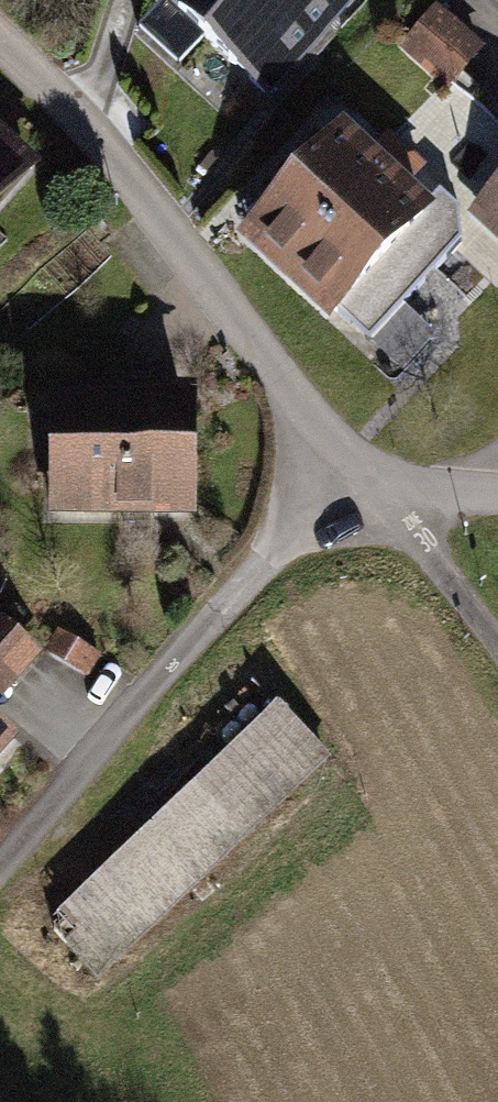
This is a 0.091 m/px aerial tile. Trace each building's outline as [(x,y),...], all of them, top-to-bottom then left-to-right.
[(243,0),(164,0),(207,39),(243,0)] [(207,39),(264,92),(349,0),(243,0),(207,39)] [(441,8),(410,42),(455,83),(486,49),(441,8)] [(339,141),(252,233),(294,272),(405,154),(388,139),(364,165),(339,141)] [(21,163),(0,144),(0,187),(21,163)] [(405,154),(294,272),(336,311),(423,219),(397,195),(421,169),(405,154)] [(487,218),(497,229),(497,206),(487,218)] [(184,405),(68,404),(67,503),(183,504),(184,405)] [(38,652),(0,618),(0,696),(38,652)] [(102,657),(59,634),(49,654),(91,676),(102,657)] [(282,712),(54,930),(96,974),(324,756),(282,712)]
